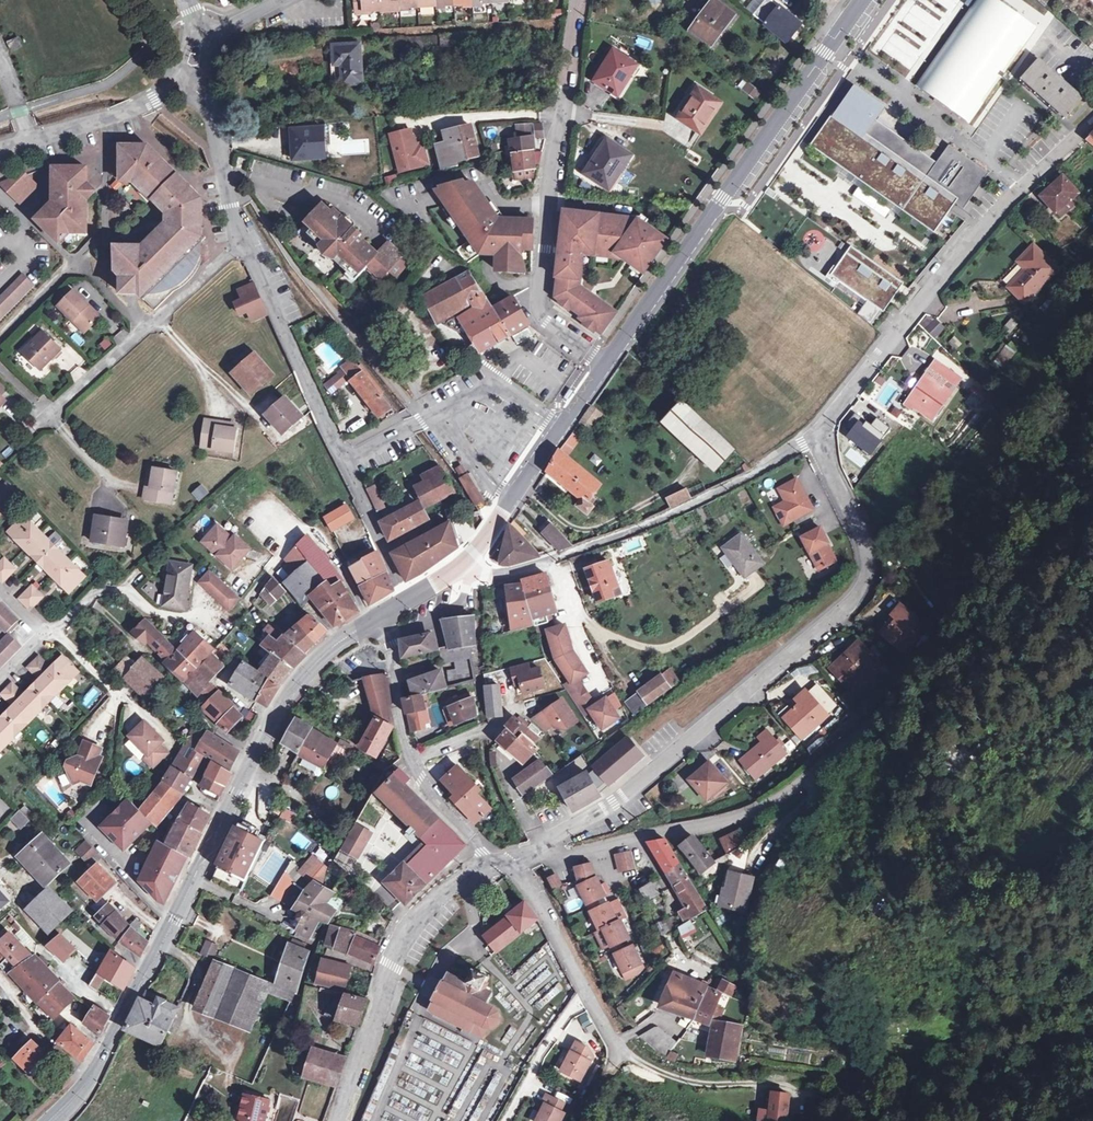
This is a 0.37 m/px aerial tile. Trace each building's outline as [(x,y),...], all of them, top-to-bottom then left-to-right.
[(463,5),(510,2),(510,0),(353,0),(354,12),(380,11),(380,13),(399,12),(399,9),(455,5),(463,5)] [(733,15),(713,0),(691,30),(711,44),(722,29),(722,30),(733,15)] [(733,15),(736,12),(720,0),(713,0),(733,15)] [(771,0),(765,0),(753,14),(786,42),(800,24),(771,0)] [(1034,26),(997,0),(977,0),(917,86),(967,122),(1034,26)] [(426,47),(442,46),(441,36),(426,37),(426,47)] [(7,42),(11,51),(22,46),(17,37),(7,42)] [(426,47),(426,37),(406,38),(407,48),(426,47)] [(407,48),(406,38),(391,39),(392,48),(407,48)] [(333,46),(335,85),(362,83),(360,44),(333,46)] [(636,65),(613,50),(594,81),(618,95),(636,65)] [(1083,98),(1039,60),(1022,79),(1065,117),(1083,98)] [(758,92),(747,83),(742,90),(753,99),(758,92)] [(885,107),(854,85),(835,113),(835,114),(828,124),(826,123),(810,145),(934,232),(950,210),(943,206),(948,198),(955,203),(964,209),(989,173),(949,145),(936,162),(876,120),(885,107)] [(710,111),(714,114),(721,103),(698,88),(678,118),(697,131),(710,111)] [(710,111),(697,131),(701,133),(714,114),(710,111)] [(535,167),(532,137),(529,123),(518,124),(520,139),(511,140),(512,153),(507,154),(508,159),(513,158),(514,169),(516,178),(532,176),(531,167),(535,167)] [(543,137),(541,124),(533,124),(535,137),(543,137)] [(451,140),(436,144),(442,169),(458,165),(456,160),(478,155),(471,125),(449,131),(451,140)] [(325,157),(323,128),(292,130),(294,159),(325,157)] [(395,173),(429,167),(425,141),(416,142),(413,128),(388,132),(395,173)] [(451,140),(449,131),(433,135),(436,144),(451,140)] [(1047,148),(1037,137),(1029,144),(1040,155),(1047,148)] [(597,160),(588,175),(609,189),(631,155),(607,140),(595,159),(597,160)] [(153,159),(140,146),(120,146),(120,175),(120,177),(129,177),(153,201),(157,196),(161,201),(161,204),(170,212),(173,216),(196,193),(166,164),(159,157),(155,158),(153,159)] [(155,158),(159,157),(148,146),(140,146),(153,159),(155,158)] [(597,160),(595,159),(585,173),(588,175),(597,160)] [(36,220),(54,238),(60,232),(66,231),(66,233),(74,233),(78,228),(87,228),(87,201),(96,192),(92,188),(87,182),(87,167),(53,168),(53,192),(56,192),(56,200),(36,220)] [(0,184),(8,192),(20,203),(37,186),(26,175),(25,174),(17,182),(14,179),(0,184)] [(384,177),(385,184),(399,181),(397,174),(384,177)] [(1058,201),(1063,206),(1078,193),(1063,176),(1041,196),(1051,208),(1058,201)] [(522,238),(532,238),(533,220),(499,219),(473,182),(464,184),(463,182),(446,186),(446,189),(420,195),(466,263),(480,253),(497,254),(497,270),(515,270),(515,261),(521,261),(521,247),(522,238)] [(777,193),(769,187),(765,193),(773,199),(777,193)] [(173,216),(147,243),(152,247),(168,231),(171,228),(177,224),(183,221),(190,219),(197,218),(201,218),(201,199),(196,193),(173,216)] [(950,210),(955,203),(948,198),(943,206),(950,210)] [(1056,213),(1063,206),(1058,201),(1051,208),(1056,213)] [(337,217),(332,213),(323,204),(314,214),(309,209),(304,214),(309,219),(289,241),(330,280),(342,267),(347,271),(353,271),(359,276),(368,267),(381,279),(402,255),(394,246),(389,242),(378,253),(365,241),(364,243),(358,238),(361,234),(339,214),(337,217)] [(597,214),(563,210),(561,228),(560,239),(559,246),(558,254),(560,254),(555,296),(576,311),(582,315),(579,318),(601,333),(616,312),(616,311),(667,239),(638,219),(630,218),(615,216),(614,217),(599,216),(598,215),(597,214)] [(201,233),(201,218),(197,218),(190,219),(183,221),(177,224),(171,228),(168,231),(152,247),(147,243),(142,248),(140,247),(119,247),(116,250),(116,265),(121,269),(120,270),(124,274),(121,277),(121,290),(121,293),(138,293),(154,310),(173,291),(176,290),(180,288),(183,285),(187,282),(189,280),(190,279),(193,276),(195,273),(197,269),(199,265),(201,261),(202,257),(203,255),(200,254),(201,242),(206,238),(201,233)] [(60,232),(54,238),(58,241),(66,233),(66,231),(60,232)] [(532,238),(522,238),(521,247),(532,247),(532,238)] [(1057,269),(1034,245),(1018,261),(1026,269),(1009,287),(1025,303),(1057,269)] [(901,282),(851,246),(845,255),(847,256),(838,269),(834,266),(826,277),(837,285),(839,281),(866,301),(857,314),(871,325),(891,296),(894,297),(900,288),(898,286),(901,282)] [(483,351),(511,335),(493,307),(470,270),(434,289),(445,307),(437,323),(439,322),(472,337),(474,336),(483,351)] [(353,271),(347,271),(355,280),(359,276),(353,271)] [(34,286),(23,275),(0,298),(0,320),(34,286)] [(255,284),(238,291),(242,301),(235,304),(240,315),(247,312),(251,321),(269,313),(255,284)] [(445,307),(434,289),(422,296),(437,323),(445,307)] [(84,333),(100,317),(74,291),(58,307),(84,333)] [(513,297),(493,307),(511,335),(529,325),(513,297)] [(1011,336),(1018,322),(1010,318),(1002,331),(1011,336)] [(936,320),(926,330),(933,337),(943,327),(936,320)] [(35,339),(43,331),(40,328),(32,336),(35,339)] [(43,331),(35,339),(23,352),(41,370),(61,349),(43,331)] [(315,352),(336,365),(343,354),(323,341),(315,352)] [(1005,369),(1016,351),(1004,344),(993,362),(1005,369)] [(232,373),(255,353),(249,347),(227,367),(232,373)] [(255,353),(232,373),(252,395),(274,375),(255,353)] [(343,369),(351,378),(352,380),(351,381),(380,417),(391,409),(380,395),(383,392),(361,365),(358,367),(352,359),(342,367),(343,369)] [(928,370),(954,388),(960,379),(934,361),(928,370)] [(345,383),(351,378),(343,369),(338,373),(339,375),(344,382),(345,383)] [(928,370),(925,375),(951,393),(954,388),(928,370)] [(339,375),(325,386),(330,393),(344,382),(339,375)] [(910,405),(913,407),(932,420),(951,393),(925,375),(920,382),(924,385),(910,405)] [(911,411),(913,407),(910,405),(924,385),(920,382),(903,406),(911,411)] [(969,391),(984,398),(988,389),(974,382),(969,391)] [(285,398),(266,415),(283,434),(303,417),(285,398)] [(735,451),(682,401),(661,422),(715,472),(735,451)] [(602,413),(592,405),(580,421),(591,429),(602,413)] [(205,436),(204,447),(213,449),(233,452),(236,428),(234,428),(222,427),(223,422),(205,420),(203,436),(205,436)] [(565,442),(559,450),(566,456),(572,448),(565,442)] [(566,456),(559,450),(546,470),(582,499),(577,505),(588,514),(594,507),(590,504),(594,499),(592,497),(602,485),(566,456)] [(461,475),(466,472),(462,465),(457,468),(461,475)] [(406,512),(405,510),(381,522),(389,540),(427,520),(427,519),(426,517),(421,508),(457,495),(440,466),(409,482),(413,489),(417,487),(423,499),(418,502),(420,505),(406,512)] [(161,499),(172,501),(174,491),(174,492),(177,472),(153,468),(153,470),(152,482),(147,481),(144,499),(161,502),(161,499)] [(459,478),(475,505),(482,501),(466,474),(459,478)] [(782,500),(770,506),(782,529),(816,511),(797,478),(776,490),(782,500)] [(8,482),(0,490),(0,515),(20,494),(8,482)] [(200,502),(210,492),(201,483),(191,492),(200,502)] [(368,493),(377,512),(384,509),(375,489),(368,493)] [(671,508),(691,499),(686,490),(667,499),(671,508)] [(418,502),(405,510),(406,512),(420,505),(418,502)] [(333,531),(354,519),(346,505),(325,517),(333,531)] [(42,517),(32,507),(26,513),(35,523),(42,517)] [(24,515),(9,530),(19,541),(20,540),(27,546),(40,532),(24,515)] [(112,521),(112,518),(95,515),(91,541),(125,546),(128,524),(112,521)] [(553,524),(549,520),(539,529),(543,533),(553,524)] [(421,573),(457,547),(449,523),(434,531),(400,550),(395,552),(400,562),(398,563),(407,581),(421,573)] [(573,546),(553,524),(543,533),(560,550),(573,546)] [(539,557),(509,525),(508,528),(500,559),(500,564),(501,565),(506,566),(510,565),(515,564),(539,557)] [(820,526),(799,536),(817,576),(839,564),(820,526)] [(214,533),(212,531),(202,542),(232,568),(250,549),(235,535),(232,539),(220,527),(214,533)] [(17,543),(19,541),(9,530),(7,532),(17,543)] [(40,532),(27,546),(33,552),(32,553),(33,554),(39,561),(54,545),(40,532)] [(623,541),(628,554),(647,548),(643,534),(623,541)] [(762,563),(741,535),(723,548),(745,576),(762,563)] [(308,536),(298,547),(309,561),(331,591),(341,583),(343,582),(308,536)] [(54,545),(39,561),(48,569),(49,568),(55,574),(69,560),(54,545)] [(286,558),(297,571),(309,561),(298,547),(286,558)] [(358,556),(361,562),(362,561),(370,557),(367,551),(358,556)] [(370,557),(362,561),(373,580),(387,573),(378,552),(370,557)] [(31,556),(37,563),(39,561),(33,554),(31,556)] [(4,558),(0,561),(0,580),(2,582),(15,569),(4,558)] [(69,560),(55,574),(61,580),(60,581),(70,592),(85,577),(69,560)] [(48,569),(39,561),(37,563),(46,571),(48,569)] [(309,561),(297,571),(285,581),(304,604),(312,597),(336,627),(346,620),(345,619),(358,609),(341,583),(331,591),(309,561)] [(361,587),(373,580),(362,561),(361,562),(350,568),(361,587)] [(599,603),(614,597),(611,589),(618,586),(610,561),(587,570),(599,603)] [(170,570),(169,570),(163,605),(184,609),(192,566),(172,562),(170,570)] [(211,571),(200,582),(229,609),(240,597),(211,571)] [(373,580),(361,587),(371,605),(394,591),(387,573),(373,580)] [(549,613),(557,611),(547,574),(521,580),(523,584),(536,624),(536,626),(552,621),(549,613)] [(274,578),(267,586),(278,598),(286,591),(280,585),(274,578)] [(70,592),(60,581),(58,583),(69,594),(70,592)] [(536,624),(523,584),(507,586),(508,595),(513,631),(536,624)] [(31,585),(18,598),(30,610),(43,596),(31,585)] [(278,598),(267,586),(261,595),(270,605),(278,598)] [(611,589),(614,597),(621,594),(618,586),(611,589)] [(6,632),(18,621),(0,603),(0,627),(6,632)] [(891,616),(892,617),(896,620),(884,635),(883,635),(903,652),(926,626),(900,605),(891,616)] [(243,618),(254,629),(266,618),(254,606),(243,618)] [(452,648),(469,645),(475,643),(474,616),(444,619),(451,646),(452,648)] [(896,620),(892,617),(880,632),(884,635),(896,620)] [(307,618),(299,625),(317,642),(329,631),(316,618),(312,622),(307,618)] [(483,639),(499,634),(497,619),(483,621),(483,639)] [(149,640),(168,662),(166,663),(183,679),(194,667),(179,652),(148,622),(147,621),(136,633),(146,643),(149,640)] [(552,621),(536,626),(539,636),(548,634),(547,630),(554,629),(552,621)] [(317,642),(299,625),(288,635),(307,652),(317,642)] [(275,654),(293,667),(307,652),(288,635),(279,628),(271,637),(263,645),(275,654)] [(577,674),(585,669),(573,651),(567,630),(558,632),(556,628),(554,629),(547,630),(548,634),(555,659),(570,680),(572,684),(578,679),(580,678),(577,674)] [(0,643),(0,667),(20,646),(9,634),(0,643)] [(194,667),(197,669),(214,650),(196,634),(179,652),(194,667)] [(431,641),(430,636),(429,634),(401,641),(403,658),(438,650),(438,649),(436,640),(434,640),(431,641)] [(846,656),(832,670),(849,688),(878,661),(859,641),(845,654),(846,656)] [(221,643),(212,654),(221,664),(231,653),(221,643)] [(257,653),(269,662),(275,654),(263,645),(257,653)] [(472,656),(469,645),(452,648),(443,649),(445,660),(455,659),(472,656)] [(76,669),(61,654),(52,663),(54,665),(51,667),(49,665),(40,656),(34,662),(28,668),(34,674),(37,671),(40,674),(38,676),(37,675),(36,676),(29,683),(22,691),(23,692),(21,694),(17,691),(19,689),(13,682),(7,689),(1,694),(7,701),(9,699),(13,702),(11,704),(9,703),(0,713),(0,749),(13,737),(11,735),(18,727),(26,719),(28,721),(40,709),(38,707),(45,699),(53,692),(55,694),(68,681),(66,679),(76,669)] [(221,664),(212,654),(198,670),(209,681),(224,666),(221,664)] [(275,654),(269,662),(263,669),(281,682),(293,667),(275,654)] [(846,656),(845,654),(830,668),(832,670),(846,656)] [(477,680),(472,656),(455,659),(460,685),(477,680)] [(143,658),(134,669),(126,678),(144,697),(154,688),(153,687),(161,675),(143,658)] [(126,678),(134,669),(126,661),(118,670),(126,678)] [(528,661),(511,666),(513,675),(519,674),(521,683),(523,691),(545,686),(540,667),(530,669),(528,661)] [(231,684),(258,700),(270,679),(245,663),(231,684)] [(219,692),(198,670),(197,669),(194,667),(183,679),(198,695),(202,692),(211,701),(205,707),(219,720),(233,707),(225,700),(222,697),(224,695),(220,691),(219,692)] [(78,671),(76,669),(66,679),(68,681),(78,671)] [(585,669),(577,674),(580,678),(587,673),(585,669)] [(660,677),(668,688),(679,681),(671,669),(660,677)] [(410,681),(415,697),(423,695),(428,693),(446,688),(441,670),(410,681)] [(388,674),(364,677),(376,718),(360,747),(377,757),(393,727),(395,729),(391,708),(392,702),(388,674)] [(639,693),(626,703),(634,714),(647,704),(668,688),(660,677),(639,693)] [(270,679),(258,700),(268,707),(281,685),(270,679)] [(570,680),(563,685),(569,694),(582,686),(578,679),(572,684),(570,680)] [(94,684),(80,701),(90,709),(104,693),(94,684)] [(497,684),(484,686),(485,693),(486,700),(488,717),(500,716),(497,686),(497,684)] [(582,686),(569,694),(578,708),(591,700),(582,686)] [(800,705),(785,718),(802,738),(827,715),(805,691),(795,700),(796,701),(800,705)] [(45,699),(47,701),(55,694),(53,692),(45,699)] [(428,693),(423,695),(415,697),(404,700),(407,713),(409,713),(420,710),(425,709),(427,709),(431,708),(428,694),(428,693)] [(470,693),(454,700),(456,705),(449,707),(456,725),(477,716),(473,697),(472,698),(470,693)] [(227,698),(225,700),(233,707),(235,705),(227,698)] [(589,709),(591,713),(602,729),(619,718),(606,698),(595,705),(589,709)] [(38,707),(40,709),(47,701),(45,699),(38,707)] [(561,700),(532,720),(545,731),(553,726),(554,728),(563,730),(576,721),(561,700)] [(591,700),(578,708),(584,717),(591,713),(589,709),(595,705),(591,700)] [(800,705),(796,701),(781,714),(785,718),(800,705)] [(630,717),(634,714),(626,703),(621,706),(630,717)] [(437,724),(446,721),(442,704),(432,707),(437,724)] [(233,707),(219,720),(217,723),(226,732),(242,715),(233,707)] [(449,707),(444,709),(451,727),(456,725),(449,707)] [(425,709),(420,710),(423,722),(429,721),(427,709),(425,709)] [(423,722),(420,710),(409,713),(412,730),(424,728),(423,722)] [(28,721),(26,719),(18,727),(20,729),(28,721)] [(300,753),(313,728),(297,719),(284,743),(300,753)] [(522,734),(532,742),(540,732),(531,724),(527,729),(516,720),(508,729),(519,739),(522,734)] [(145,721),(129,736),(148,755),(144,758),(153,767),(168,753),(160,744),(164,741),(145,721)] [(11,735),(13,737),(20,729),(18,727),(11,735)] [(313,728),(300,753),(299,754),(324,766),(337,743),(313,728)] [(194,729),(186,743),(196,750),(205,735),(194,729)] [(519,739),(508,729),(499,739),(519,757),(527,749),(532,755),(536,751),(539,748),(532,742),(522,734),(519,739)] [(763,741),(771,735),(767,730),(759,737),(763,741)] [(205,735),(196,750),(209,759),(214,762),(229,771),(239,751),(208,731),(205,735)] [(786,753),(781,747),(776,741),(771,735),(763,741),(740,760),(756,778),(786,753)] [(628,736),(591,768),(608,787),(643,756),(628,736)] [(791,754),(798,747),(790,739),(783,746),(791,754)] [(96,764),(99,765),(102,757),(99,755),(102,748),(84,741),(78,756),(72,759),(67,769),(73,784),(81,781),(91,785),(95,774),(92,773),(96,764)] [(202,773),(209,759),(196,750),(186,743),(172,767),(190,778),(195,779),(197,780),(202,773)] [(496,751),(489,752),(490,767),(497,767),(496,751)] [(523,796),(551,776),(541,761),(514,781),(523,796)] [(229,771),(214,762),(207,775),(225,785),(231,772),(229,771)] [(727,783),(710,762),(692,778),(702,790),(700,792),(706,800),(727,783)] [(442,781),(455,795),(462,803),(459,806),(475,823),(491,808),(477,794),(470,786),(474,783),(458,766),(442,781)] [(190,778),(172,767),(163,781),(182,792),(190,778)] [(410,780),(400,769),(377,793),(429,845),(426,848),(423,845),(385,883),(406,904),(465,845),(405,784),(410,780)] [(600,797),(587,772),(560,788),(574,812),(600,797)] [(207,775),(202,786),(221,794),(225,785),(207,775)] [(155,824),(182,792),(163,781),(140,809),(155,824)] [(470,786),(477,794),(481,790),(474,783),(470,786)] [(452,798),(459,806),(462,803),(455,795),(452,798)] [(129,799),(101,826),(124,849),(152,822),(139,809),(129,799)] [(189,826),(199,809),(190,803),(179,820),(167,844),(167,845),(188,856),(190,857),(202,833),(189,826)] [(275,805),(272,813),(278,816),(282,809),(275,805)] [(21,811),(29,820),(33,816),(25,806),(20,811),(21,811)] [(189,826),(202,833),(210,815),(199,809),(189,826)] [(282,809),(278,816),(292,824),(297,816),(282,809)] [(29,820),(21,811),(13,818),(22,827),(29,820)] [(246,882),(254,865),(265,842),(248,833),(230,825),(218,857),(212,866),(233,875),(246,882)] [(747,843),(740,829),(719,839),(726,853),(747,843)] [(297,831),(291,840),(304,850),(310,841),(297,831)] [(43,834),(20,856),(47,886),(48,885),(70,863),(43,834)] [(705,851),(692,835),(679,845),(700,871),(713,861),(712,860),(716,859),(708,849),(705,851)] [(167,844),(159,840),(139,880),(158,899),(165,902),(188,856),(167,845),(167,844)] [(650,843),(667,874),(682,865),(667,840),(650,843)] [(77,852),(87,862),(97,852),(87,841),(77,852)] [(632,852),(616,856),(618,863),(634,860),(632,852)] [(776,867),(785,870),(790,859),(781,855),(776,867)] [(313,885),(315,883),(321,886),(326,866),(313,856),(302,870),(293,862),(273,896),(285,903),(285,902),(295,909),(306,891),(313,885)] [(634,860),(618,863),(620,872),(636,868),(634,860)] [(575,866),(577,874),(593,870),(591,862),(575,866)] [(93,869),(84,877),(79,881),(92,895),(100,887),(104,890),(114,881),(98,864),(93,869)] [(80,872),(84,877),(93,869),(89,864),(80,872)] [(203,877),(212,881),(218,869),(212,866),(209,865),(203,877)] [(689,877),(682,865),(667,874),(674,886),(689,877)] [(579,886),(589,908),(598,904),(596,900),(605,896),(597,877),(595,878),(593,870),(577,874),(580,885),(579,886)] [(754,877),(730,871),(721,906),(745,912),(754,877)] [(557,872),(547,876),(553,889),(563,885),(557,872)] [(641,889),(653,882),(657,879),(653,872),(637,882),(640,889),(641,889)] [(689,877),(674,886),(688,909),(692,916),(693,918),(708,910),(689,877)] [(659,894),(653,882),(641,889),(642,891),(646,901),(651,899),(659,894)] [(302,923),(297,931),(310,938),(313,934),(319,921),(315,919),(325,904),(334,894),(331,892),(321,886),(315,883),(313,885),(306,891),(295,909),(294,910),(299,913),(298,914),(298,916),(297,918),(298,919),(298,921),(299,922),(301,923),(302,923)] [(48,888),(28,908),(48,931),(71,909),(48,888)] [(10,901),(0,890),(0,909),(10,901)] [(539,919),(525,902),(508,915),(508,916),(484,936),(496,951),(496,952),(539,919)] [(120,941),(132,928),(109,903),(98,915),(97,915),(105,923),(103,925),(120,941)] [(598,904),(589,908),(599,930),(603,928),(618,921),(609,903),(600,907),(598,904)] [(335,911),(325,904),(315,919),(319,921),(323,923),(327,924),(335,911)] [(688,909),(680,914),(684,921),(692,916),(688,909)] [(138,920),(132,928),(135,930),(141,923),(138,920)] [(603,928),(613,950),(622,946),(621,942),(630,938),(621,920),(618,921),(603,928)] [(662,935),(677,927),(674,920),(658,926),(662,935)] [(689,921),(677,927),(681,935),(694,929),(689,921)] [(326,944),(336,948),(343,928),(332,925),(326,944)] [(132,928),(120,941),(141,955),(148,942),(135,930),(132,928)] [(358,932),(343,928),(336,948),(349,953),(374,963),(380,947),(378,946),(380,941),(358,932)] [(310,938),(297,931),(294,936),(312,945),(316,935),(313,934),(310,938)] [(0,941),(0,950),(7,957),(17,967),(33,956),(9,932),(0,941)] [(61,935),(49,946),(66,961),(76,951),(61,935)] [(291,944),(290,944),(277,983),(296,991),(309,952),(302,949),(304,943),(293,939),(291,944)] [(201,954),(213,959),(218,945),(206,940),(201,954)] [(622,946),(613,950),(623,973),(642,964),(633,946),(624,950),(622,946)] [(100,973),(98,972),(90,986),(98,991),(106,977),(124,988),(135,968),(124,961),(113,951),(100,973)] [(17,967),(7,957),(0,965),(0,967),(8,974),(11,972),(38,1003),(60,981),(50,970),(45,964),(35,954),(33,956),(17,967)] [(322,960),(316,985),(343,991),(349,966),(322,960)] [(45,964),(50,970),(54,967),(48,961),(45,964)] [(481,990),(485,982),(488,976),(473,969),(466,982),(448,973),(443,982),(442,981),(432,1000),(433,1001),(429,1010),(442,1017),(482,1037),(485,1030),(487,1028),(490,1028),(494,1027),(496,1025),(498,1022),(499,1019),(499,1016),(498,1013),(496,1010),(493,1008),(485,1004),(490,994),(483,991),(481,990)] [(662,1006),(695,1017),(707,988),(706,988),(699,985),(676,975),(662,1006)] [(719,980),(714,991),(719,993),(724,982),(719,980)] [(54,1018),(75,996),(64,984),(62,982),(60,981),(38,1003),(54,1018)] [(724,982),(719,993),(720,994),(730,998),(736,987),(724,982)] [(718,1021),(719,1022),(724,1009),(716,1006),(720,994),(719,993),(714,991),(707,988),(695,1017),(717,1025),(718,1021)] [(346,994),(333,991),(324,1017),(337,1020),(358,1025),(367,999),(346,994)] [(101,1034),(109,1019),(105,1016),(93,1008),(85,1023),(101,1034)] [(719,1022),(718,1021),(717,1025),(711,1057),(735,1061),(742,1025),(737,1025),(719,1022)] [(59,1042),(82,1060),(93,1044),(88,1040),(86,1037),(80,1033),(72,1026),(72,1025),(59,1042)] [(677,1043),(657,1027),(655,1027),(640,1036),(666,1057),(677,1043)] [(21,1049),(31,1038),(24,1032),(14,1043),(21,1049)] [(29,1071),(36,1064),(46,1054),(33,1041),(16,1058),(29,1071)] [(576,1042),(561,1070),(580,1080),(593,1056),(589,1049),(576,1042)] [(677,1043),(667,1058),(675,1060),(683,1048),(677,1043)] [(345,1062),(313,1052),(305,1077),(336,1086),(345,1062)] [(36,1064),(29,1071),(32,1074),(39,1067),(36,1064)] [(770,1111),(769,1120),(786,1120),(790,1095),(772,1092),(770,1111)] [(244,1094),(239,1117),(251,1120),(265,1120),(269,1100),(244,1094)] [(546,1095),(542,1103),(545,1105),(536,1120),(560,1120),(564,1114),(560,1112),(564,1104),(546,1095)] [(770,1111),(759,1109),(758,1120),(769,1120),(770,1111)]
